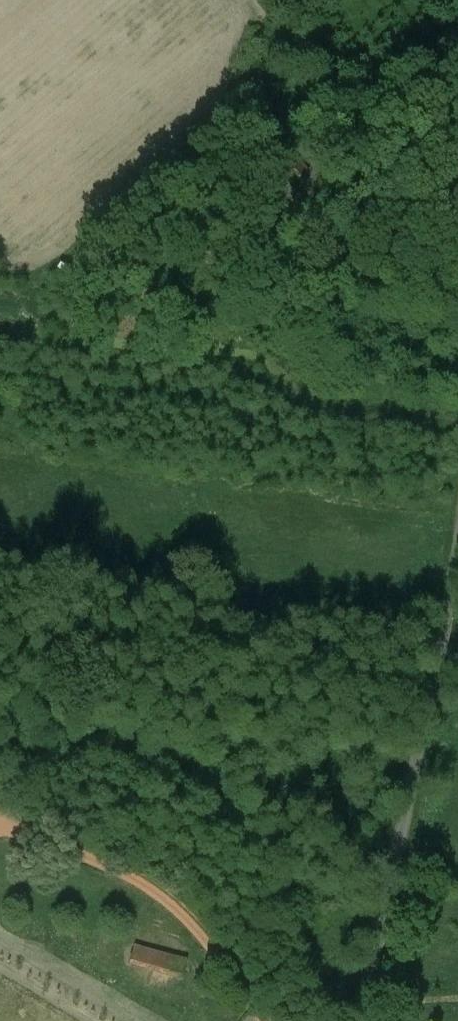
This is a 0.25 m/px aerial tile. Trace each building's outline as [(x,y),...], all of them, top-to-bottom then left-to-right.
[(147,952),(134,948),(129,963),(142,966),(147,952)] [(185,962),(147,952),(142,966),(181,977),(185,962)]
